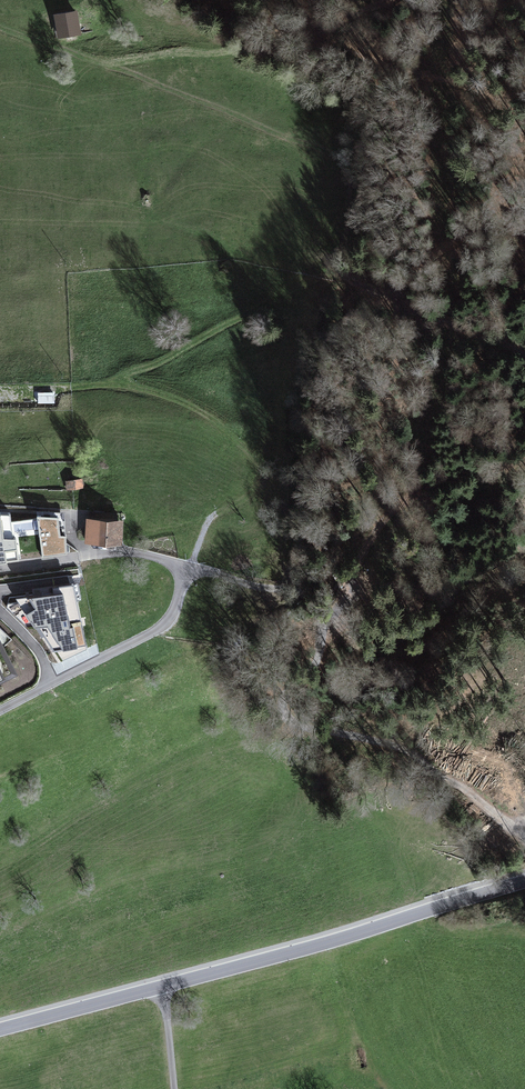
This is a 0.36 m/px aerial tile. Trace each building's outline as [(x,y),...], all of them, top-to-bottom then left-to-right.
[(77,11),(54,15),(58,39),(81,35),(77,11)] [(66,510),(33,508),(40,559),(70,556),(66,510)] [(0,512),(0,564),(19,562),(17,539),(14,539),(11,513),(0,512)] [(123,521),(86,519),(85,544),(122,546),(123,521)] [(53,594),(17,599),(52,653),(87,646),(73,586),(52,588),(53,594)] [(12,669),(0,645),(0,675),(12,669)]
